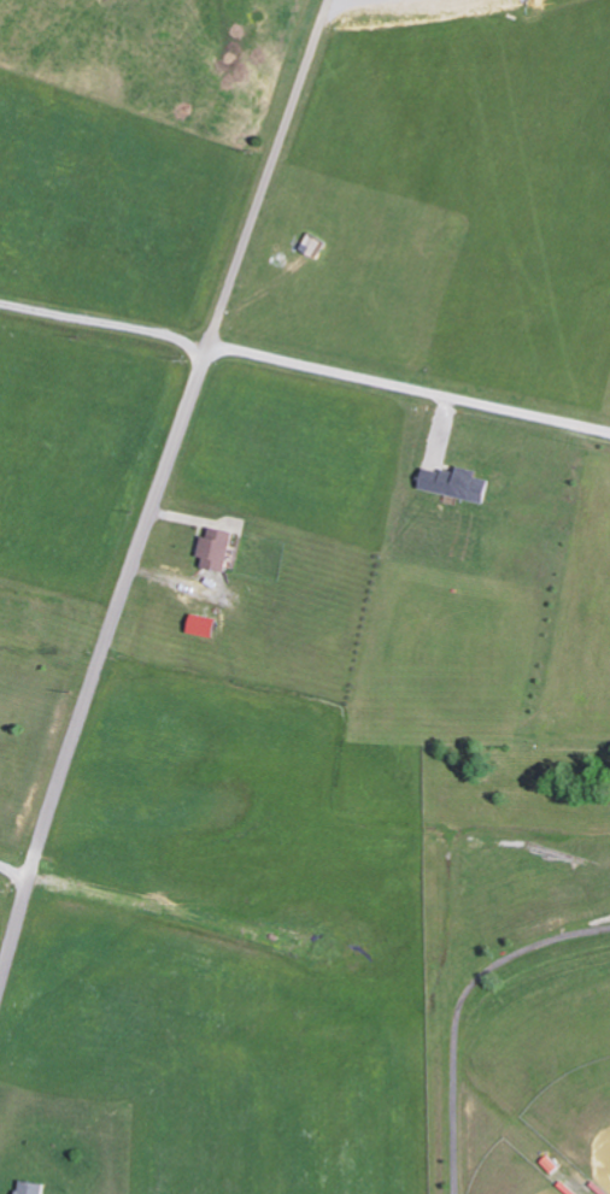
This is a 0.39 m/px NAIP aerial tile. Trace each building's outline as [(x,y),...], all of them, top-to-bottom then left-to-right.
[(418,491),(484,504),(488,481),(475,479),(477,472),(457,468),(455,475),(423,468),(418,491)] [(232,533),(205,529),(200,559),(214,562),(212,571),(226,573),(232,533)] [(187,634),(212,640),(216,621),(192,615),(187,634)] [(18,1181),(17,1193),(42,1193),(43,1184),(18,1181)]
